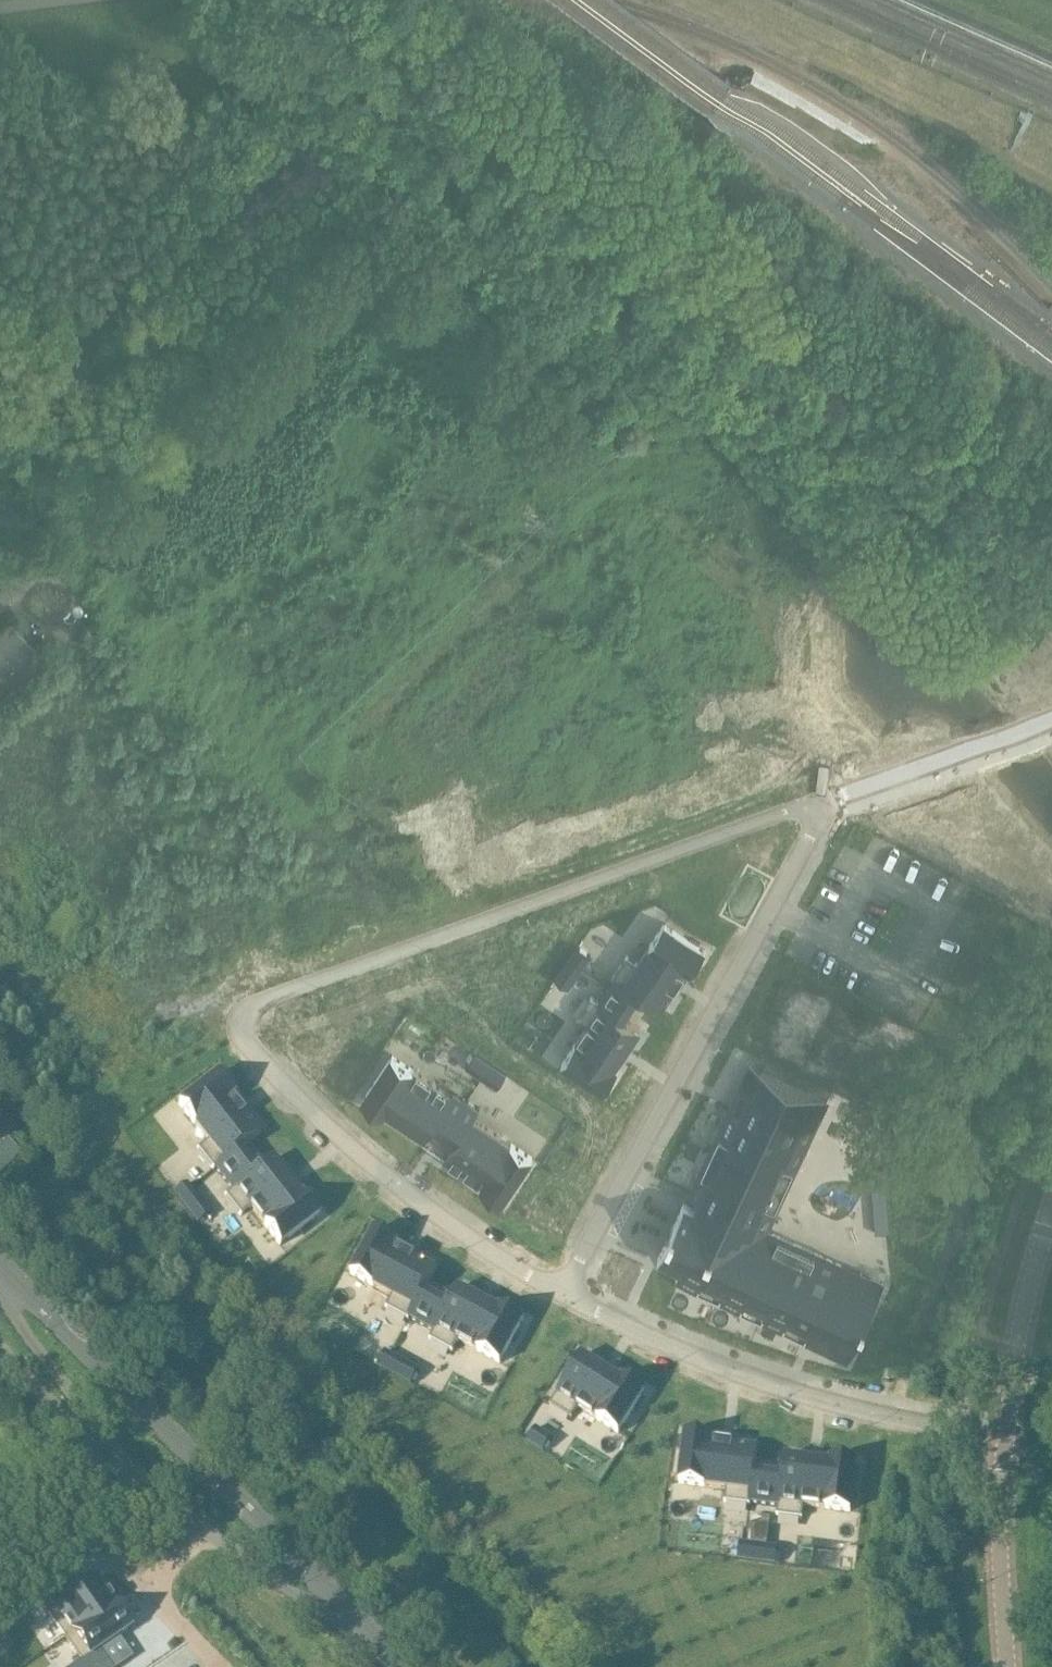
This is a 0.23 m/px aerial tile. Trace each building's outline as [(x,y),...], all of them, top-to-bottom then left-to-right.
[(44,659),(9,622),(0,632),(0,703),(44,659)] [(588,1024),(562,1063),(563,1064),(604,1091),(618,1070),(615,1067),(641,1028),(625,1017),(640,994),(653,1003),(662,1009),(688,970),(692,972),(706,951),(665,923),(664,923),(638,962),(627,955),(613,976),(615,978),(599,1000),(592,996),(578,1017),(588,1024)] [(578,947),(555,979),(568,988),(591,956),(578,947)] [(797,990),(773,1050),(797,1060),(822,1000),(797,990)] [(475,1053),(466,1066),(498,1087),(507,1074),(475,1053)] [(393,1055),(363,1100),(384,1115),(386,1111),(425,1137),(426,1137),(433,1127),(455,1142),(445,1159),(484,1185),(481,1188),(503,1203),(533,1157),(474,1118),(480,1109),(454,1092),(452,1095),(393,1055)] [(684,1203),(658,1258),(681,1269),(676,1280),(680,1282),(803,1339),(806,1340),(811,1330),(817,1333),(813,1342),(836,1353),(841,1344),(854,1350),(880,1294),(867,1288),(871,1279),(848,1268),(843,1277),(837,1274),(842,1264),(768,1229),(827,1101),(761,1070),(742,1113),(731,1108),(729,1112),(691,1192),(690,1195),(701,1200),(697,1209),(684,1203)] [(217,1074),(178,1105),(207,1142),(196,1150),(212,1170),(214,1169),(231,1191),(224,1196),(240,1217),(250,1209),(279,1246),(318,1215),(303,1195),(299,1197),(296,1193),(286,1181),(270,1160),(255,1172),(238,1150),(259,1134),(243,1114),(233,1102),(230,1097),(233,1094),(217,1074)] [(885,1167),(870,1169),(876,1234),(891,1233),(885,1167)] [(185,1184),(173,1194),(197,1225),(209,1215),(185,1184)] [(374,1231),(350,1275),(391,1297),(385,1309),(408,1321),(409,1319),(433,1332),(429,1341),(452,1353),(458,1341),(499,1364),(523,1320),(500,1307),(498,1311),(493,1308),(480,1301),(457,1289),(448,1306),(423,1293),(436,1269),(413,1257),(400,1250),(395,1247),(397,1243),(374,1231)] [(384,1352),(377,1366),(411,1385),(419,1371),(384,1352)] [(580,1356),(549,1406),(571,1420),(578,1409),(618,1434),(644,1391),(623,1378),(620,1381),(615,1378),(603,1370),(580,1356)] [(535,1429),(526,1442),(543,1453),(551,1440),(535,1429)] [(685,1435),(678,1485),(725,1490),(723,1503),(749,1507),(749,1504),(777,1507),(776,1517),(801,1520),(803,1507),(850,1513),(856,1463),(830,1460),(830,1464),(809,1462),(794,1460),(783,1458),(781,1478),(753,1474),(756,1448),(745,1447),(731,1445),(710,1442),(710,1438),(685,1435)] [(737,1560),(776,1565),(778,1549),(739,1544),(737,1560)] [(58,1591),(39,1604),(64,1639),(113,1604),(96,1580),(65,1601),(58,1591)] [(64,1639),(83,1666),(97,1666),(106,1660),(99,1650),(130,1628),(113,1604),(64,1639)]
